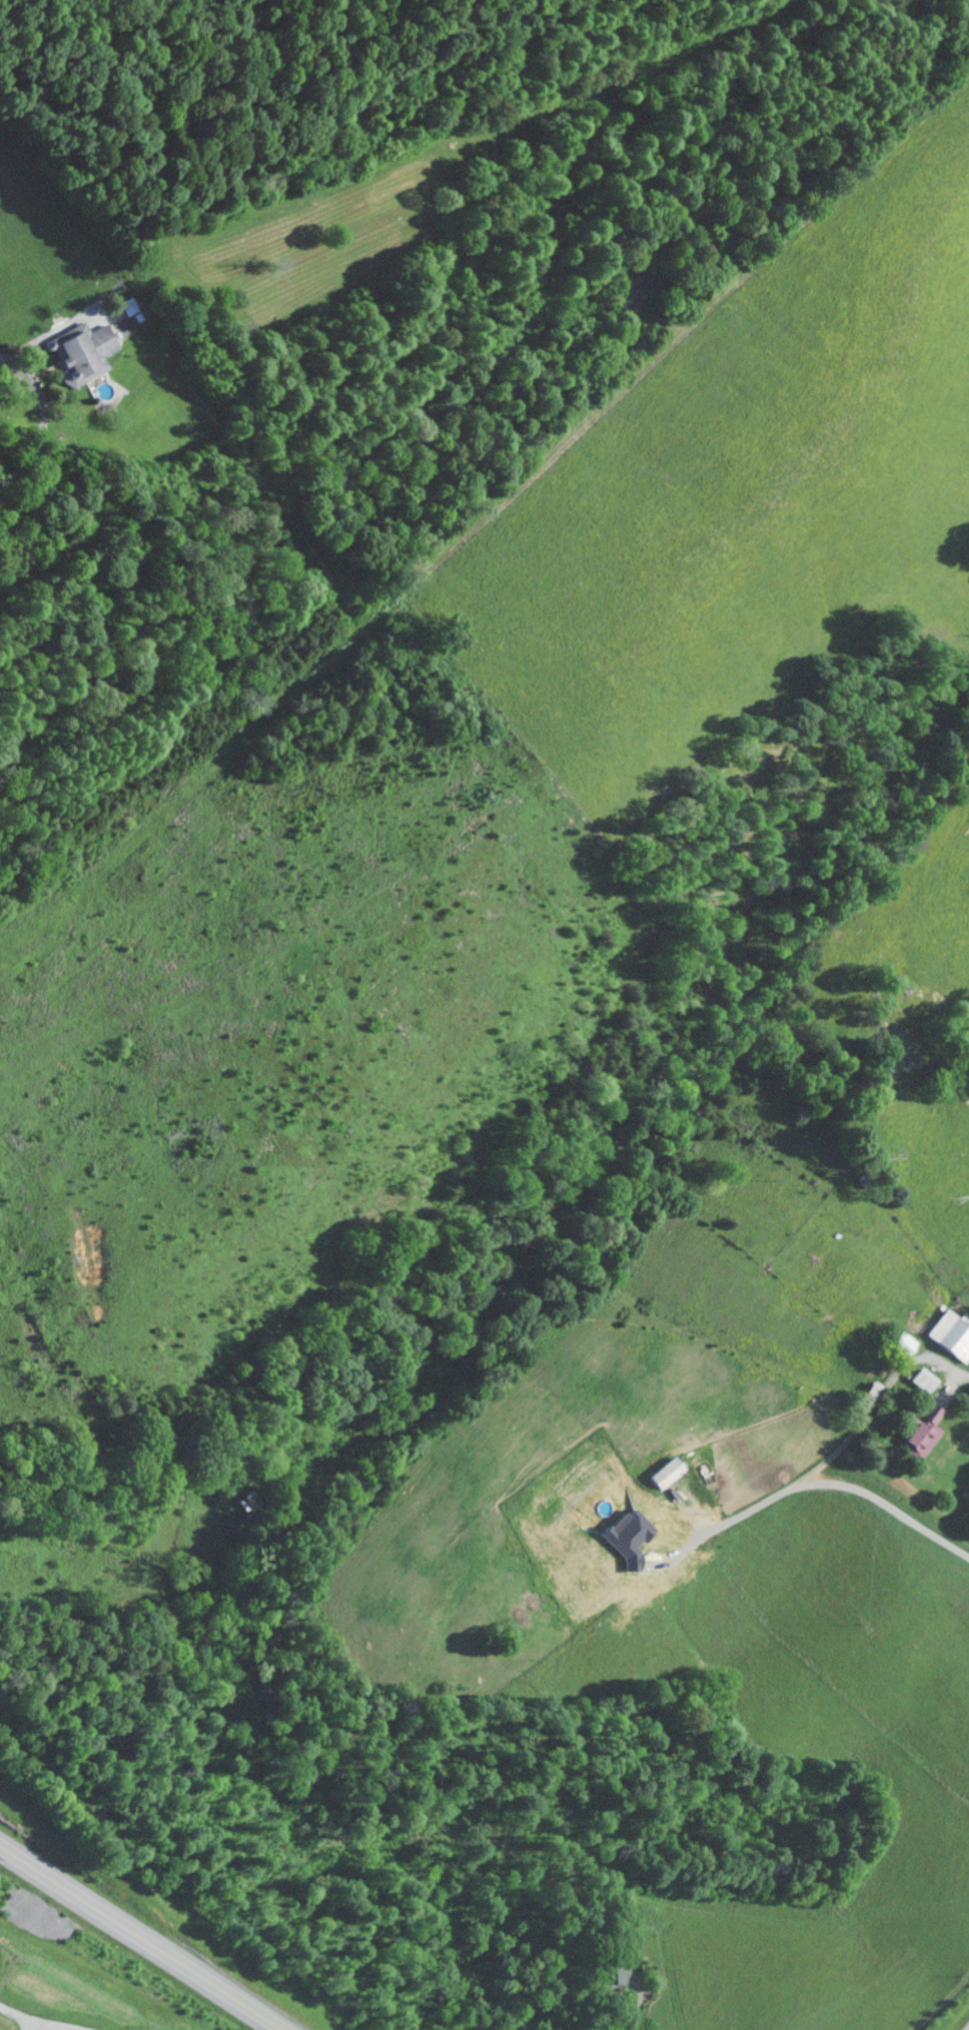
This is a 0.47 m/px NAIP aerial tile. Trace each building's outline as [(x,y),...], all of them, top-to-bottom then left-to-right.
[(145,312),(140,297),(128,301),(133,316),(145,312)] [(127,348),(114,323),(96,332),(91,322),(63,336),(50,343),(54,350),(57,349),(77,389),(114,370),(108,357),(127,348)] [(950,1307),(931,1335),(968,1362),(968,1321),(950,1307)] [(922,1341),(905,1331),(896,1346),(913,1356),(922,1341)] [(928,1418),(911,1443),(930,1456),(947,1430),(939,1425),(950,1410),(936,1400),(925,1416),(928,1418)] [(693,1471),(683,1456),(655,1475),(664,1490),(693,1471)] [(609,1537),(633,1559),(629,1563),(641,1574),(650,1565),(643,1558),(649,1551),(645,1548),(664,1529),(639,1505),(609,1537)]
